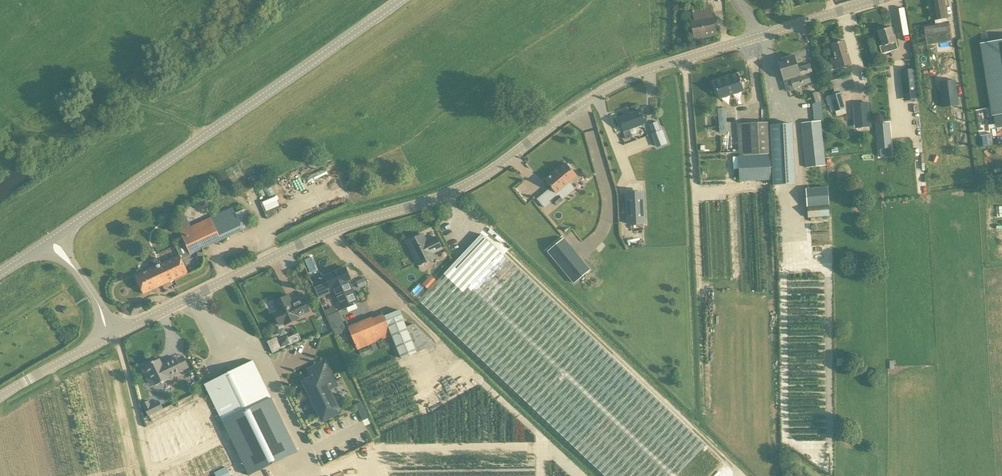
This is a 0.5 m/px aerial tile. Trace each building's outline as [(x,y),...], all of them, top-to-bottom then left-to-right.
[(928,45),(952,41),(944,0),(938,0),(932,1),(935,23),(924,25),(928,45)] [(693,11),(695,19),(691,20),(695,39),(716,34),(710,7),(693,11)] [(907,36),(904,9),(896,10),(899,37),(907,36)] [(990,26),(990,30),(991,34),(1001,32),(1001,25),(990,26)] [(893,35),(891,27),(878,31),(882,45),(880,46),(882,53),(898,49),(896,42),(894,35),(893,35)] [(979,44),(991,116),(1001,114),(1001,40),(979,44)] [(830,59),(833,69),(851,64),(844,41),(832,44),(836,57),(830,59)] [(810,64),(798,68),(794,55),(778,60),(785,81),(791,80),(793,88),(811,83),(812,85),(816,84),(810,64)] [(914,69),(901,70),(903,92),(916,91),(914,69)] [(849,70),(834,74),(830,76),(835,94),(827,96),(831,112),(837,111),(838,116),(846,113),(845,108),(846,108),(841,93),(855,89),(849,70)] [(714,83),(721,102),(745,93),(739,75),(714,83)] [(939,81),(942,107),(959,105),(956,79),(939,81)] [(820,91),(809,94),(812,104),(821,102),(820,91)] [(861,98),(849,102),(855,121),(867,117),(861,98)] [(723,107),(716,107),(717,132),(724,131),(723,107)] [(640,110),(619,117),(626,139),(634,136),(631,128),(645,123),(640,110)] [(801,123),(806,167),(825,165),(821,121),(801,123)] [(657,122),(650,124),(655,137),(658,146),(667,143),(663,133),(661,133),(657,122)] [(739,156),(739,155),(740,181),(770,180),(769,154),(768,122),(738,124),(739,156)] [(892,148),(889,123),(876,124),(878,149),(879,149),(880,157),(892,156),(891,148),(892,148)] [(770,126),(773,184),(794,183),(791,125),(770,126)] [(551,193),(549,191),(537,200),(544,208),(553,201),(557,205),(563,199),(560,195),(559,196),(557,193),(577,176),(571,169),(572,168),(569,163),(568,164),(567,163),(554,174),(554,173),(545,180),(554,190),(551,193)] [(255,176),(249,179),(252,185),(258,183),(255,176)] [(806,188),(806,200),(807,207),(808,218),(830,216),(829,205),(828,186),(806,188)] [(625,192),(626,225),(646,224),(644,191),(625,192)] [(268,211),(282,205),(278,195),(264,201),(268,211)] [(180,232),(190,253),(252,224),(245,208),(235,212),(232,207),(180,232)] [(408,241),(420,265),(435,258),(433,253),(442,248),(436,237),(427,241),(423,234),(408,241)] [(419,300),(531,406),(606,475),(676,475),(704,446),(593,340),(481,234),(419,300)] [(564,238),(549,251),(574,282),(590,269),(564,238)] [(144,294),(188,273),(180,254),(135,275),(144,294)] [(332,287),(334,292),(351,285),(349,280),(351,279),(346,267),(325,276),(330,288),(332,287)] [(364,277),(355,281),(358,288),(367,285),(364,277)] [(351,285),(334,292),(341,310),(359,302),(351,285)] [(289,295),(274,301),(278,310),(274,312),(280,325),(284,323),(285,325),(299,318),(298,316),(310,311),(304,298),(293,303),(289,295)] [(349,328),(358,350),(392,335),(401,359),(436,344),(414,323),(407,327),(400,310),(384,315),(383,314),(349,328)] [(336,336),(347,331),(338,311),(328,316),(336,336)] [(281,348),(291,343),(288,335),(277,340),(281,348)] [(182,370),(176,358),(162,364),(160,358),(141,367),(146,378),(151,376),(156,385),(169,379),(169,377),(182,370)] [(306,369),(310,377),(301,381),(322,423),(343,413),(331,390),(339,386),(326,359),(306,369)] [(249,475),(297,452),(254,362),(205,385),(249,475)] [(143,403),(148,414),(163,407),(159,400),(151,404),(149,400),(143,403)] [(218,475),(234,475),(228,465),(216,471),(218,475)]
